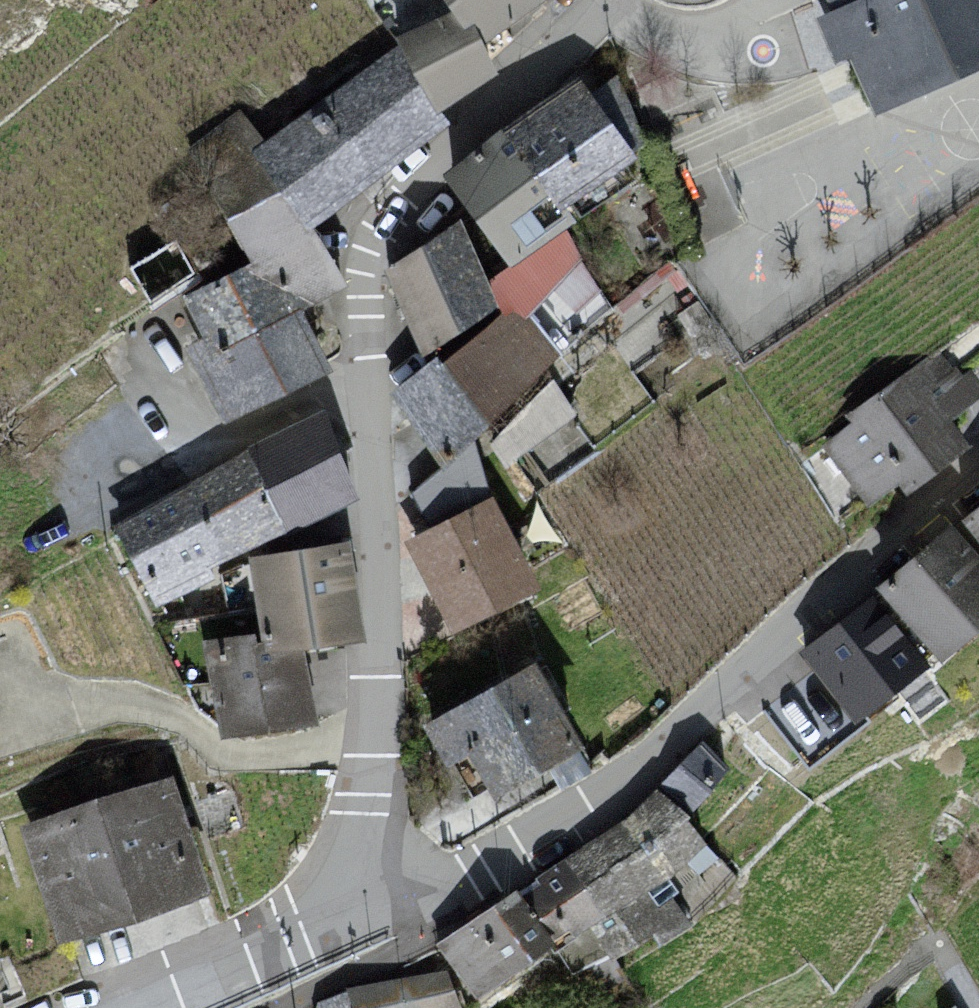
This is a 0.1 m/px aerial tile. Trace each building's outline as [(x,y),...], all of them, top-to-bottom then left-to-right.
[(450,10),(462,27),(471,20),(481,42),(542,0),(442,0),(450,10)] [(823,11),(866,113),(978,65),(978,0),(848,0),(823,11)] [(496,71),(481,42),(471,20),(462,27),(450,10),(391,37),(397,42),(442,109),(496,71)] [(264,140),(249,151),(306,230),(450,121),(442,109),(397,42),(264,140)] [(617,73),(591,91),(632,149),(645,142),(617,73)] [(636,154),(632,149),(591,91),(579,74),(500,128),(558,209),(565,204),(636,154)] [(337,281),(306,230),(249,151),(264,140),(243,110),(194,151),(250,260),(181,294),(200,334),(184,344),(224,420),(325,368),(294,307),(337,281)] [(558,209),(500,128),(442,174),(508,264),(565,227),(575,220),(565,204),(558,209)] [(486,280),(459,218),(383,268),(420,357),(499,304),(486,280)] [(581,253),(565,227),(508,264),(486,280),(499,304),(502,310),(505,316),(513,310),(527,318),(581,253)] [(173,237),(124,267),(149,306),(196,274),(173,237)] [(502,310),(442,360),(488,422),(559,356),(527,318),(513,310),(505,316),(502,310)] [(866,503),(894,481),(903,493),(970,443),(950,417),(978,396),(978,379),(971,368),(960,377),(937,347),(846,416),(850,421),(821,443),(866,503)] [(473,437),(488,422),(442,360),(436,352),(390,390),(443,467),(473,437)] [(354,496),(322,410),(241,453),(111,525),(149,604),(354,496)] [(493,494),(473,437),(443,467),(409,493),(427,526),(493,494)] [(427,526),(402,540),(452,633),(535,589),(493,494),(427,526)] [(978,542),(978,504),(960,519),(978,542)] [(939,659),(978,624),(978,557),(949,523),(876,586),(939,659)] [(358,637),(346,539),(247,556),(258,630),(260,641),(299,635),(302,648),(358,637)] [(799,650),(854,721),(930,663),(876,591),(799,650)] [(302,648),(299,635),(260,641),(258,630),(202,639),(219,738),(318,722),(302,648)] [(530,668),(432,723),(451,757),(472,745),(498,791),(575,747),(530,668)] [(661,785),(691,811),(731,767),(701,740),(661,785)] [(172,780),(20,825),(54,939),(206,895),(172,780)] [(622,820),(520,889),(569,967),(649,932),(657,942),(692,920),(737,873),(657,787),(622,820)] [(442,943),(479,994),(551,946),(515,896),(442,943)] [(445,971),(349,988),(319,1002),(317,1007),(461,1007),(445,971)]
